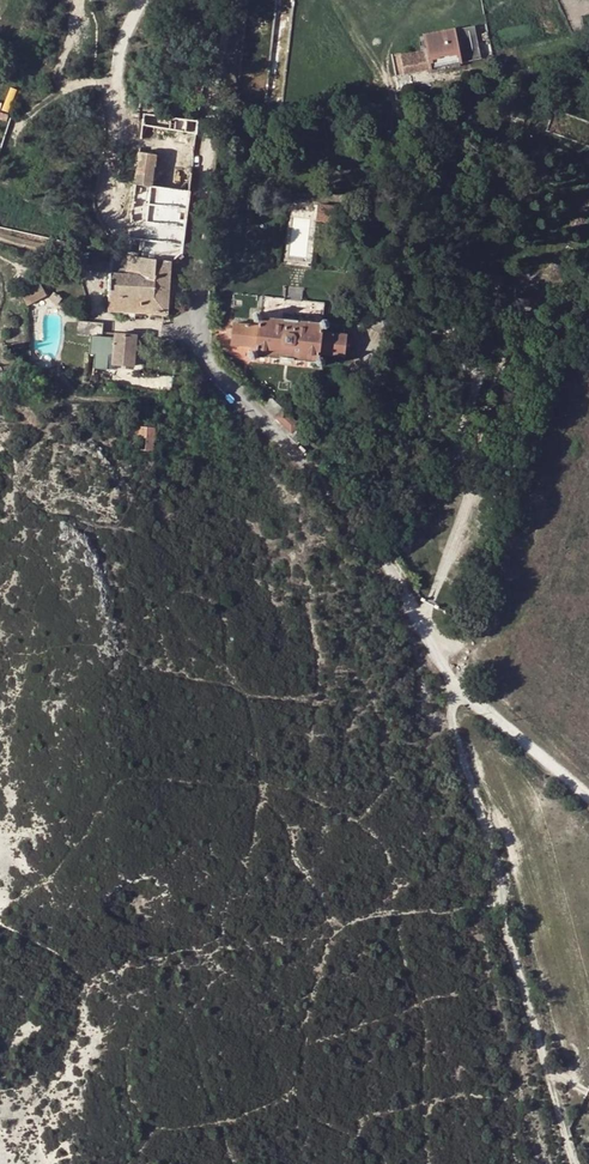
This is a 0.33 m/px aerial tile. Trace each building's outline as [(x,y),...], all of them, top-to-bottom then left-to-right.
[(456,30),(461,53),(480,48),(476,27),(456,30)] [(433,68),(463,62),(461,53),(456,30),(456,28),(425,35),(429,50),(433,68)] [(463,62),(483,58),(481,48),(480,48),(461,53),(463,62)] [(405,74),(433,68),(429,50),(401,55),(405,74)] [(3,109),(9,112),(19,91),(13,89),(3,109)] [(197,133),(198,119),(145,112),(143,127),(197,133)] [(143,241),(141,257),(171,261),(185,251),(191,191),(153,187),(156,167),(157,153),(139,151),(129,239),(143,241)] [(192,172),(156,167),(153,187),(191,191),(192,172)] [(338,206),(318,204),(316,222),(336,224),(338,206)] [(141,257),(127,255),(127,273),(110,272),(108,311),(122,312),(136,313),(167,315),(171,261),(141,257)] [(52,257),(44,257),(44,267),(52,267),(52,257)] [(504,278),(492,274),(488,286),(500,290),(504,278)] [(40,285),(21,296),(27,307),(46,296),(40,285)] [(136,313),(122,312),(121,320),(136,321),(136,313)] [(346,357),(349,332),(324,330),(324,327),(326,327),(327,326),(328,325),(329,322),(328,320),(328,319),(326,318),(325,318),(323,318),(321,319),(320,321),(263,316),(263,314),(262,314),(260,314),(259,314),(258,315),(256,316),(255,318),(256,320),(256,321),(260,323),(259,324),(236,322),(233,347),(257,348),(256,352),(254,351),(252,352),(251,353),(251,354),(251,356),(251,358),(252,359),(254,360),(257,360),(258,360),(259,358),(260,356),(316,361),(317,364),(318,365),(319,366),(321,366),(322,366),(323,364),(324,362),(325,360),(325,359),(324,358),(322,357),(321,356),(322,354),(346,357)] [(104,324),(77,322),(77,335),(91,336),(90,355),(96,355),(94,368),(113,369),(113,364),(135,366),(137,334),(116,332),(115,338),(102,338),(103,331),(104,324)] [(284,408),(276,417),(292,433),(301,424),(284,408)] [(157,427),(140,426),(138,449),(155,451),(157,427)] [(503,477),(480,473),(478,484),(500,489),(503,477)]
